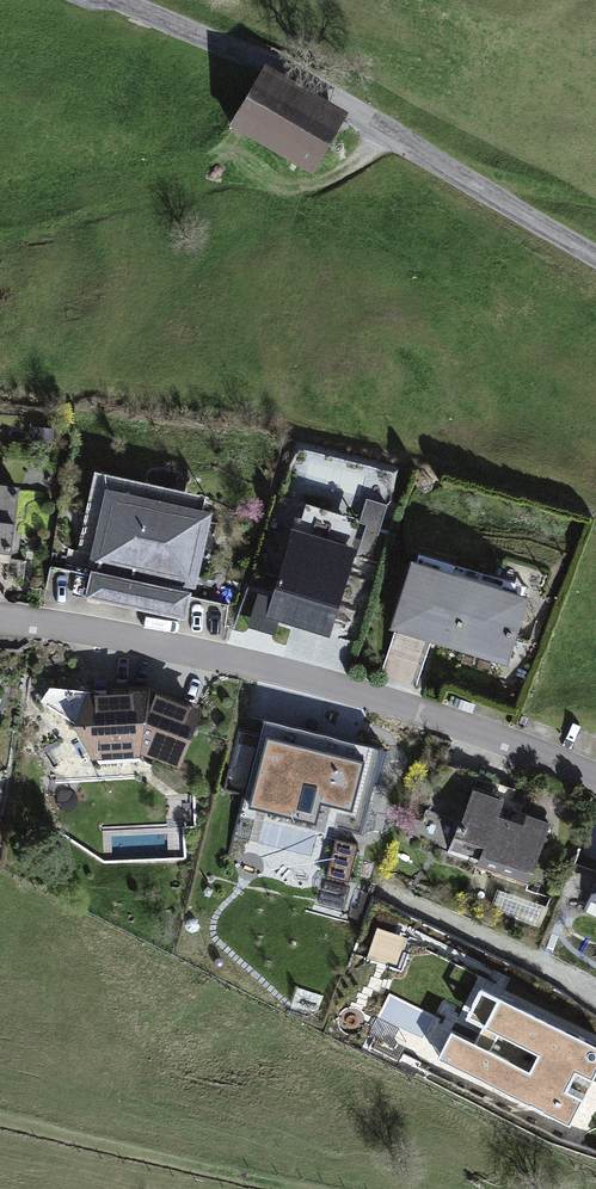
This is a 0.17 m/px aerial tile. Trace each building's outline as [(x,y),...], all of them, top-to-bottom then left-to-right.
[(346,111),(263,64),(229,125),(312,171),(346,111)] [(77,552),(91,555),(106,485),(203,506),(206,493),(95,469),(77,552)] [(0,484),(0,563),(10,564),(19,486),(0,484)] [(203,506),(106,485),(91,555),(88,564),(98,566),(97,571),(134,579),(135,575),(197,588),(214,509),(203,506)] [(298,528),(293,526),(278,575),(256,568),(250,587),(273,594),(266,617),(330,636),(358,545),(352,543),(360,518),(306,501),(298,528)] [(417,559),(412,558),(390,627),(508,663),(529,593),(524,591),(525,586),(419,553),(417,559)] [(134,579),(97,571),(91,569),(85,597),(186,620),(192,592),(134,579)] [(74,721),(88,691),(50,687),(40,700),(74,721)] [(150,687),(88,691),(74,721),(73,723),(91,759),(139,756),(140,754),(179,767),(204,708),(150,687)] [(381,748),(262,718),(238,815),(335,840),(326,874),(347,880),(381,748)] [(458,820),(469,785),(447,778),(436,813),(458,820)] [(460,825),(458,824),(448,850),(477,860),(476,864),(529,882),(550,822),(527,814),(524,823),(499,815),(505,799),(473,788),(460,825)] [(350,886),(324,880),(318,902),(344,909),(350,886)] [(367,959),(398,966),(406,932),(375,925),(367,959)] [(499,995),(476,1042),(450,1029),(435,1060),(570,1126),(576,1114),(595,1124),(595,1084),(594,1083),(595,1078),(595,1042),(499,995)] [(440,1041),(448,1023),(390,998),(382,1016),(440,1041)]
